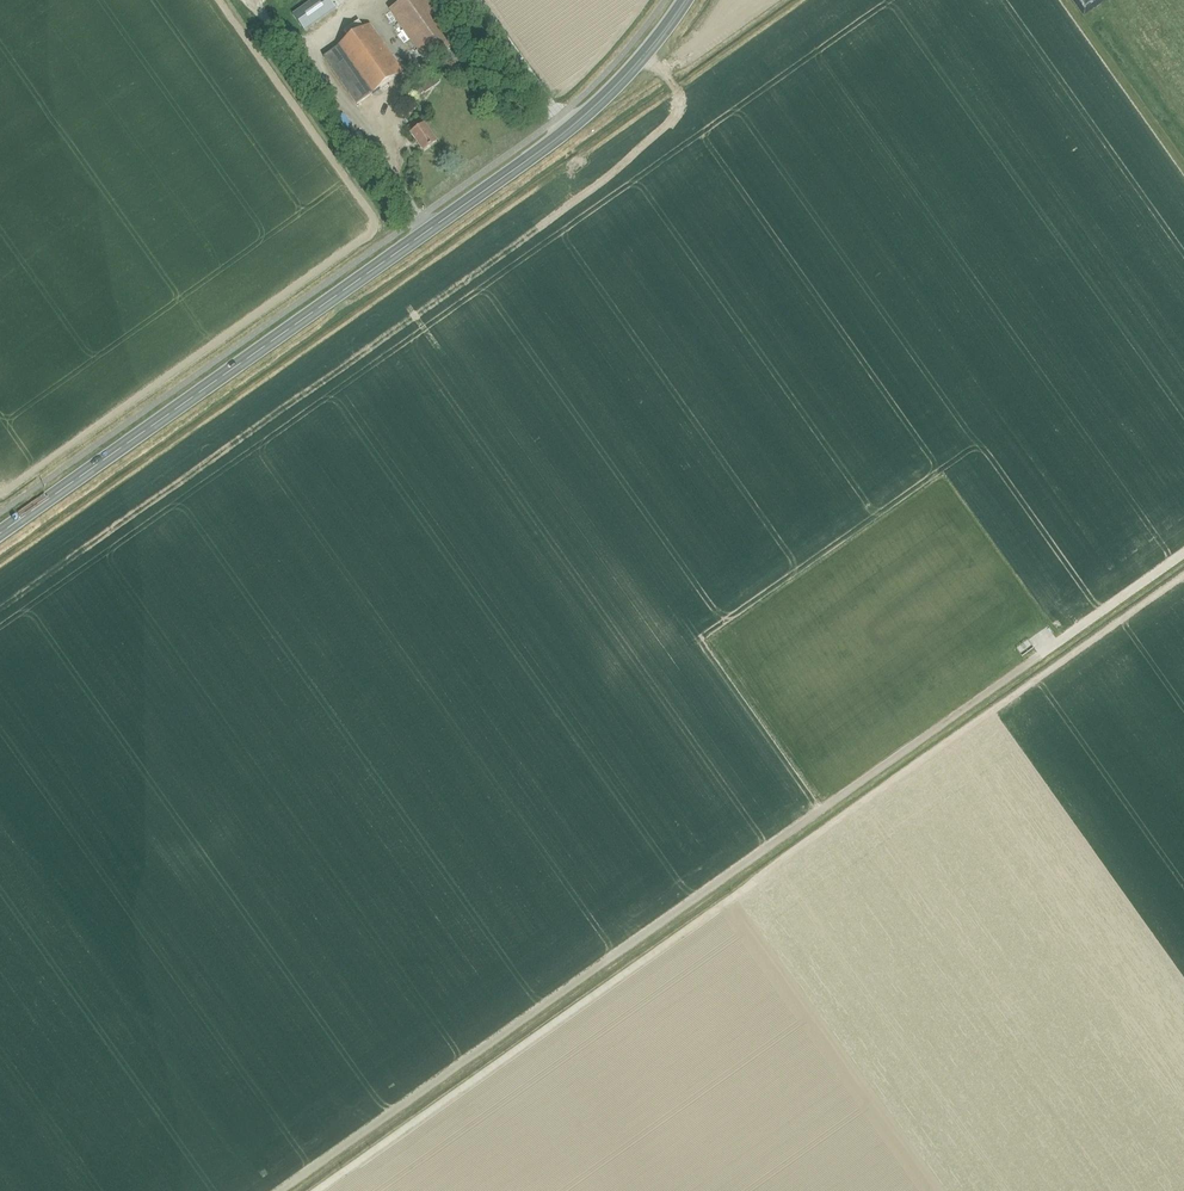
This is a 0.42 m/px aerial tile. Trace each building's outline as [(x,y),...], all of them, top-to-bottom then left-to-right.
[(303,30),(335,7),(330,0),(309,0),(291,13),(303,30)] [(390,10),(427,63),(459,41),(430,0),(404,0),(390,10)] [(324,57),(357,104),(403,71),(370,24),(324,57)] [(423,152),(437,142),(424,124),(420,126),(416,120),(406,127),(411,133),(410,133),(423,152)]
